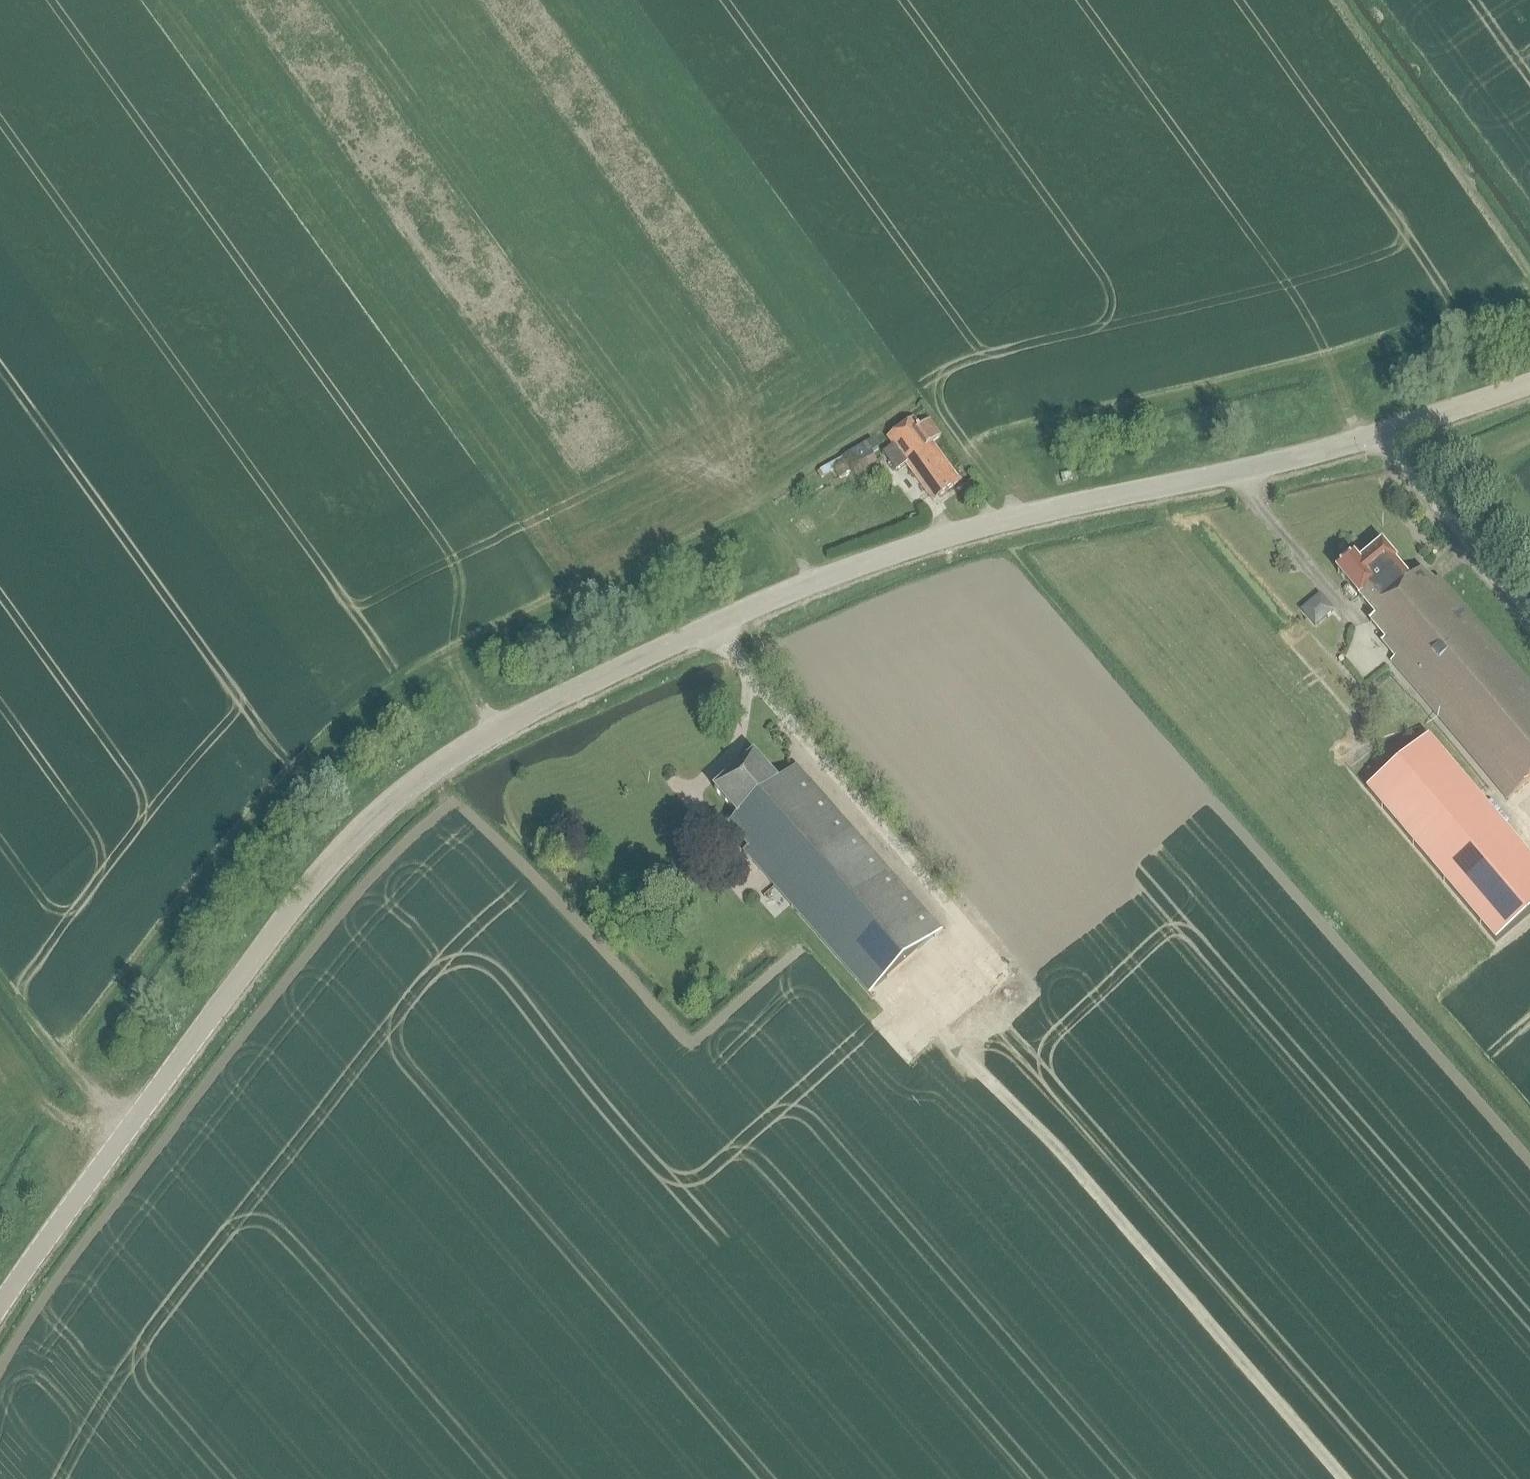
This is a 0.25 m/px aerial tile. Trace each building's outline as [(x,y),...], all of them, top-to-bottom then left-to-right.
[(931,420),(921,427),(915,419),(889,438),(895,446),(885,453),(897,470),(906,463),(934,501),(961,482),(933,443),(942,436),(931,420)] [(849,463),(857,475),(878,463),(866,443),(821,470),(825,477),(849,463)] [(1529,784),(1529,685),(1438,577),(1434,580),(1420,570),(1409,579),(1395,562),(1396,561),(1382,545),(1360,563),(1357,560),(1348,558),(1338,567),(1340,575),(1375,616),(1371,620),(1387,638),(1382,642),(1396,658),(1390,663),(1509,802),(1529,784)] [(1300,611),(1315,628),(1335,611),(1320,594),(1300,611)] [(1498,943),(1529,916),(1529,857),(1429,739),(1368,791),(1498,943)] [(793,765),(774,783),(751,756),(712,790),(735,817),(727,824),(749,849),(743,853),(841,965),(827,977),(842,994),(838,997),(864,1027),(883,1010),(869,995),(940,933),(793,765)]
